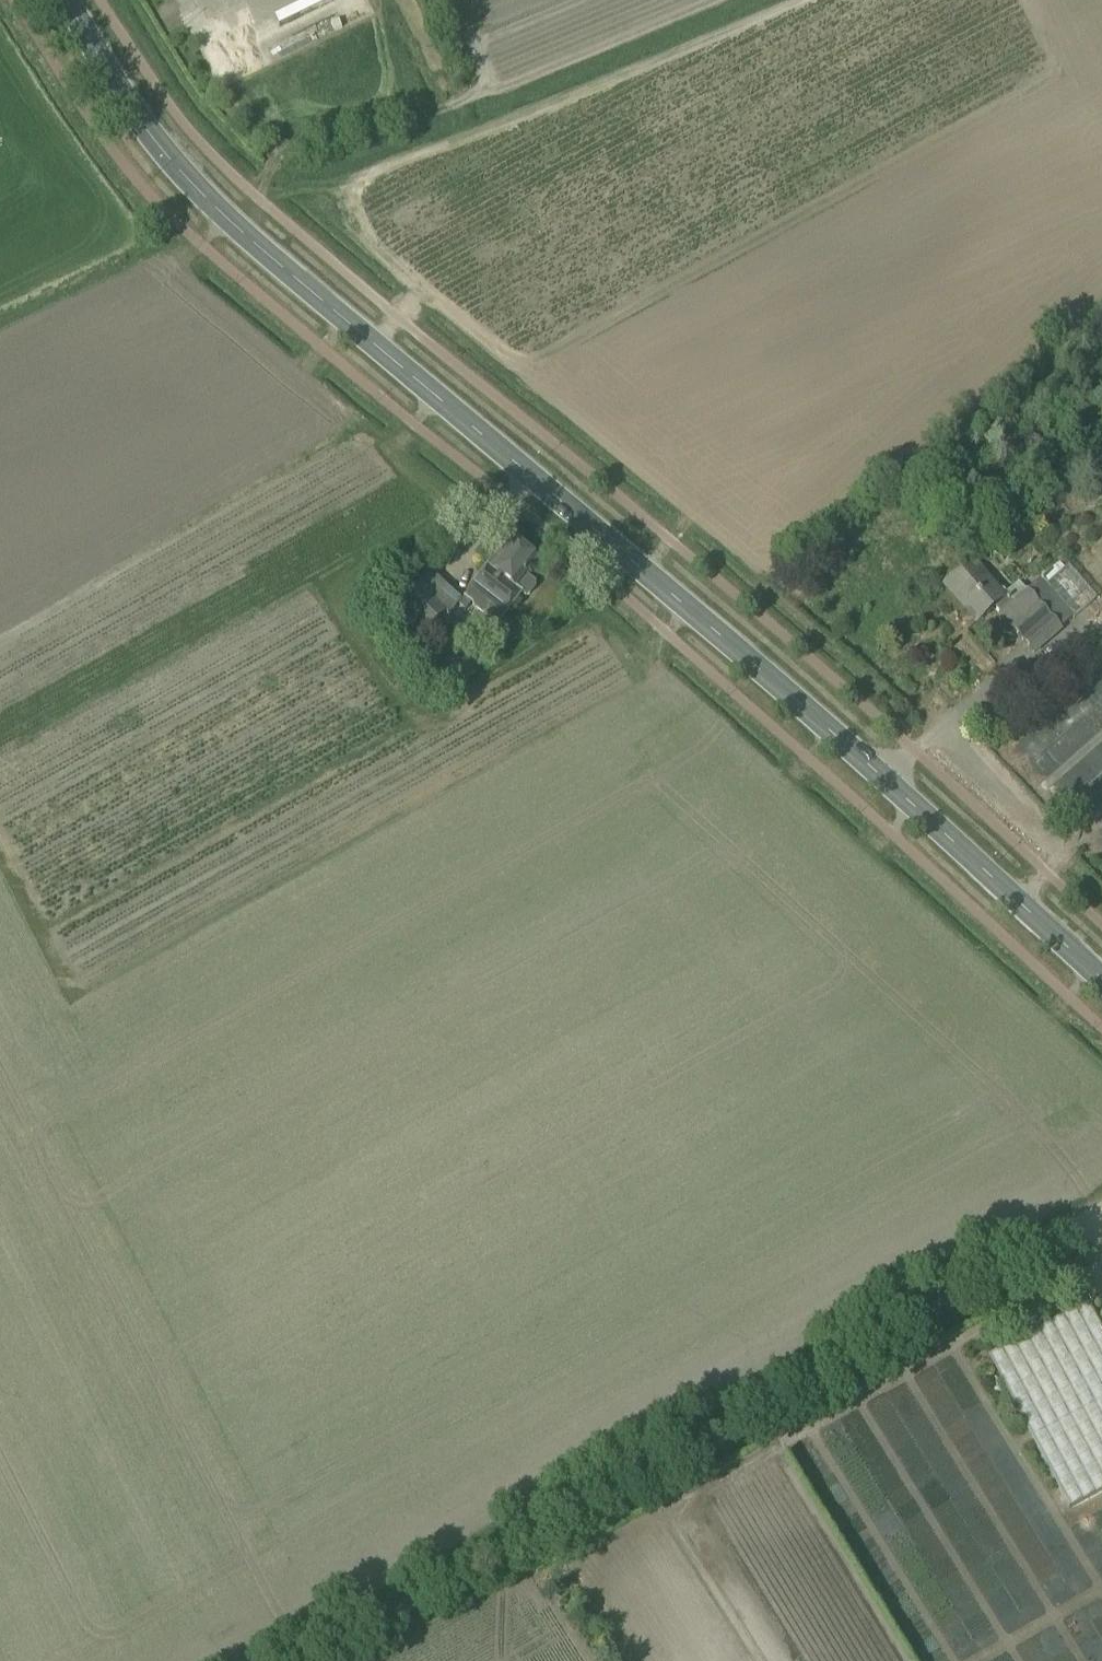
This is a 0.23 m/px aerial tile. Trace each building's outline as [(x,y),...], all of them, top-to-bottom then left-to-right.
[(461,595),(471,603),(473,608),(488,620),(498,622),(520,594),(523,596),(528,595),(533,588),(533,582),(525,575),(537,560),(514,542),(503,556),(498,552),(488,564),(487,562),(461,595)] [(974,560),(944,586),(975,623),(993,607),(1033,653),(1061,629),(1059,627),(1071,617),(1091,599),(1094,597),(1066,565),(1044,584),(1039,578),(1009,603),(974,560)] [(394,613),(419,637),(424,631),(425,632),(444,611),(415,584),(396,604),(399,607),(394,613)] [(1067,1510),(1101,1491),(1101,1331),(1088,1304),(986,1358),(1067,1510)]
